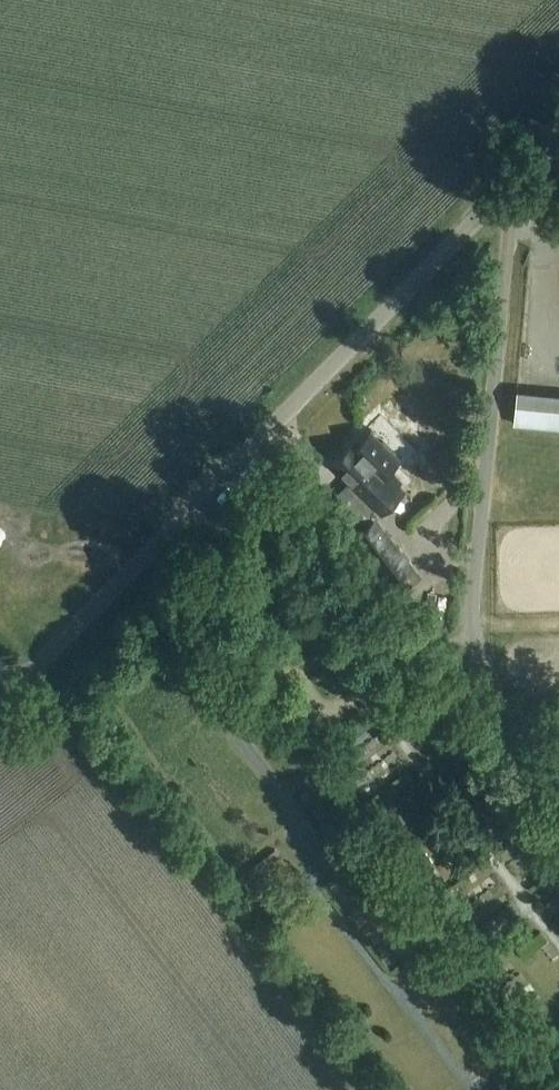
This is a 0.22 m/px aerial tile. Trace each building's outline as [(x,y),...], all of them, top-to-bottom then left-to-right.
[(519,392),(517,425),(558,429),(558,396),(519,392)] [(372,461),(353,442),(330,466),(349,484),(346,488),(371,512),(400,482),(375,458),(372,461)] [(392,550),(371,523),(354,537),(377,566),(379,564),(392,580),(409,566),(395,548),(392,550)] [(410,669),(426,657),(418,646),(402,658),(410,669)] [(399,775),(413,768),(405,753),(391,760),(399,775)]
